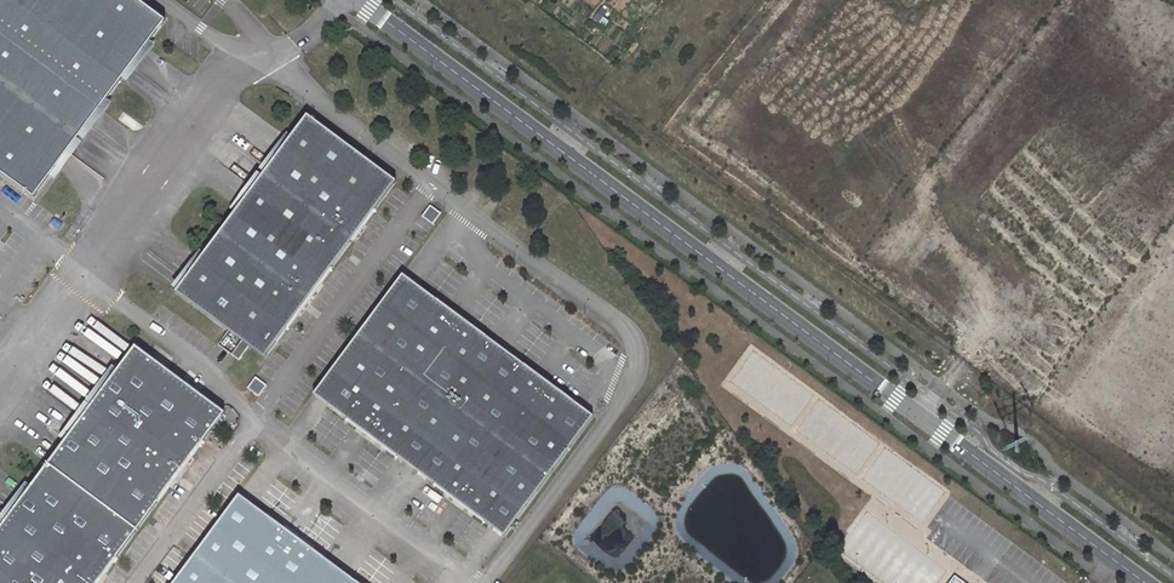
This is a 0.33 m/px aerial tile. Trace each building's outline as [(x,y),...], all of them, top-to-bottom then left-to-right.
[(32,196),(164,20),(138,0),(0,0),(0,173),(32,196)] [(396,184),(307,117),(175,293),(241,343),(230,356),(238,362),(248,348),(264,360),(396,184)] [(432,206),(424,217),(434,225),(442,214),(432,206)] [(402,275),(312,395),(495,532),(503,538),(592,418),(402,275)] [(134,347),(0,525),(0,582),(96,582),(223,414),(134,347)] [(254,377),(247,387),(260,396),(267,386),(254,377)] [(236,491),(168,582),(361,582),(236,491)]
